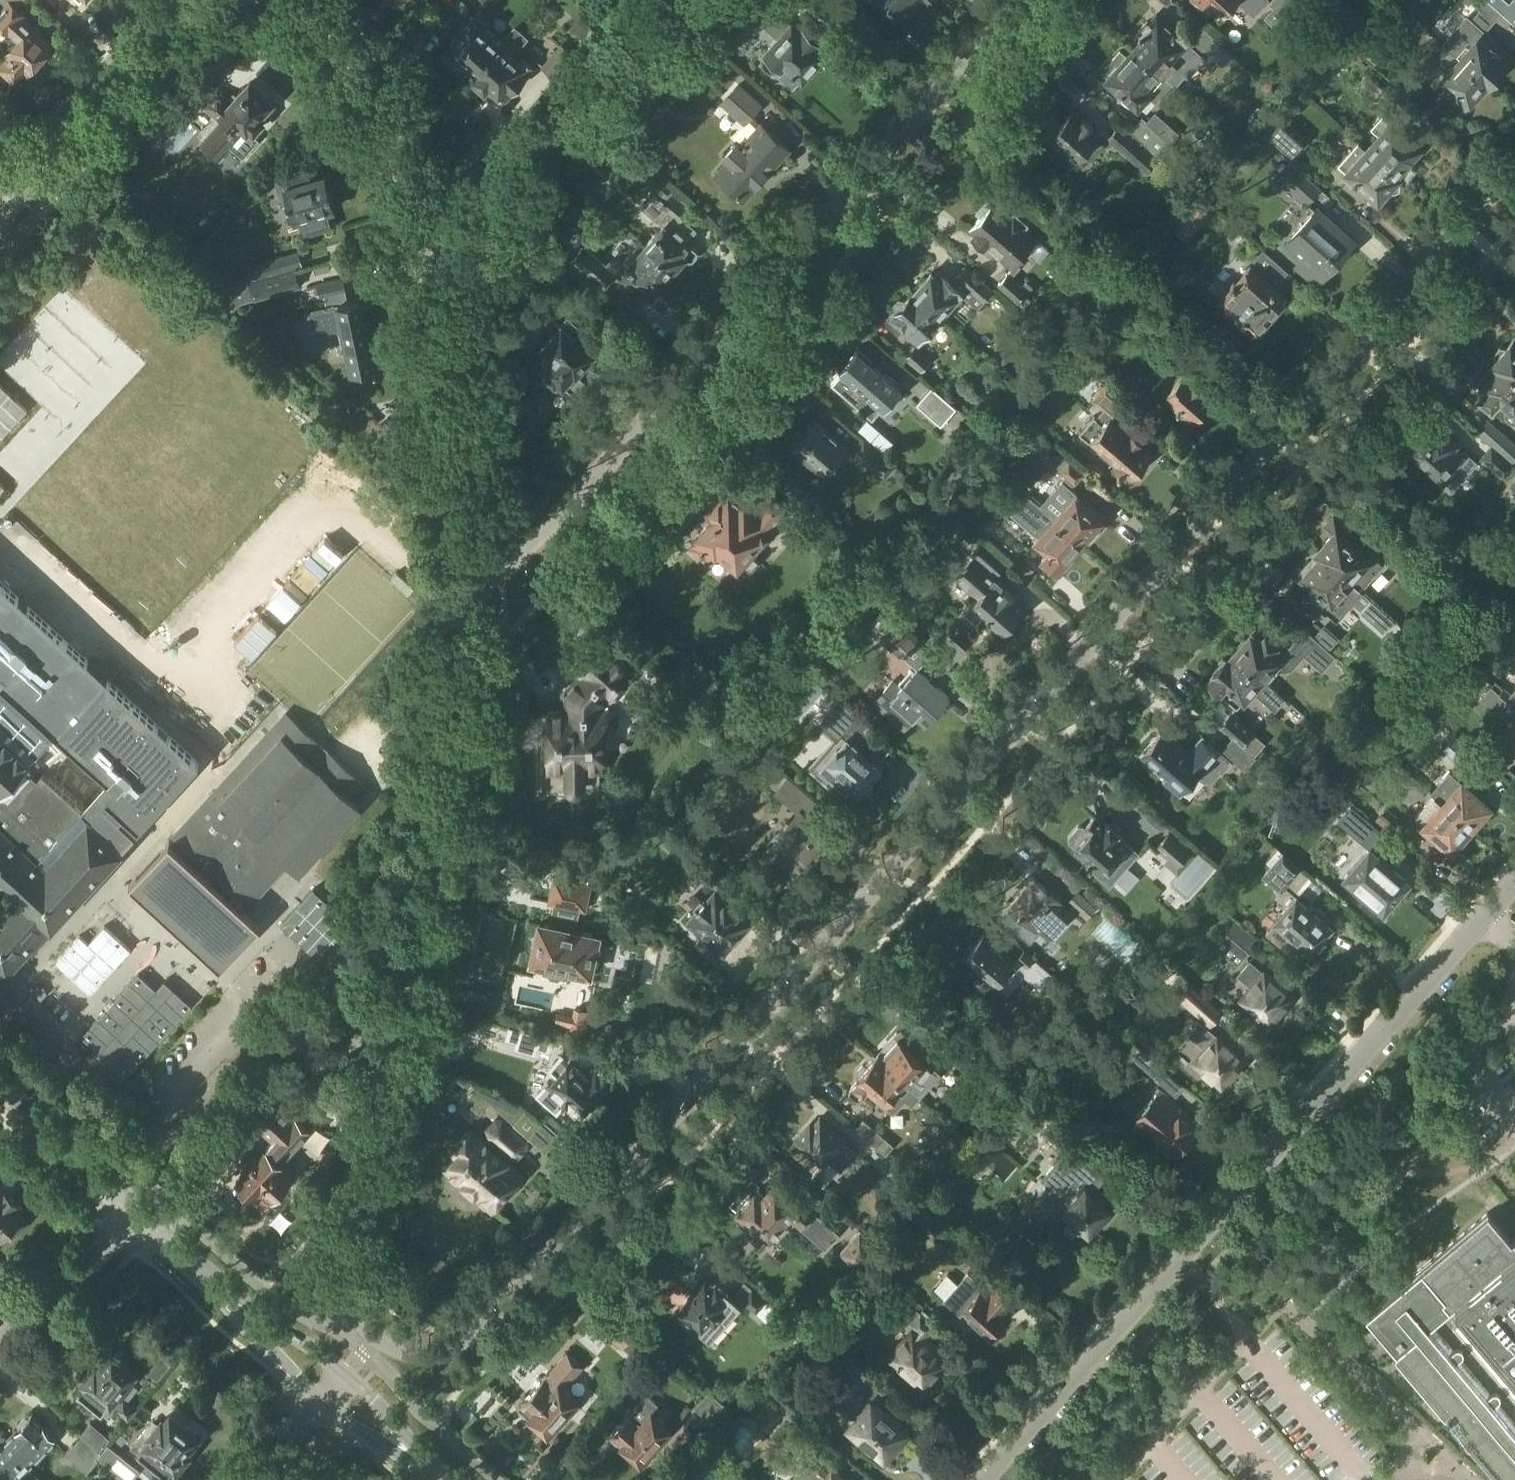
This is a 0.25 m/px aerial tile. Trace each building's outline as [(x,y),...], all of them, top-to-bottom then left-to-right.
[(54,45),(23,18),(25,16),(16,8),(23,0),(0,0),(0,3),(4,6),(0,10),(0,27),(17,42),(5,55),(8,58),(0,67),(0,71),(14,84),(24,73),(27,75),(54,45)] [(764,4),(771,9),(760,21),(771,30),(772,29),(780,37),(766,52),(767,54),(763,59),(760,62),(768,69),(773,73),(780,66),(782,67),(785,64),(788,66),(802,79),(803,80),(817,65),(821,68),(824,68),(827,68),(830,65),(832,62),(832,59),(831,56),(828,53),(818,44),(819,44),(821,42),(804,27),(804,28),(802,29),(794,22),(792,23),(783,15),(782,14),(785,10),(787,12),(795,3),(792,0),(768,0),(764,4)] [(916,0),(889,0),(904,14),(916,0)] [(1204,8),(1210,2),(1222,13),(1234,0),(1196,0),(1204,8)] [(1252,15),(1266,1),(1265,0),(1237,0),(1252,15)] [(1292,23),(1306,7),(1298,0),(1271,0),(1268,3),(1292,23)] [(1501,11),(1489,0),(1470,0),(1480,9),(1477,13),(1490,24),(1501,11)] [(448,48),(474,71),(499,43),(483,30),(487,25),(476,15),(448,48)] [(1142,38),(1133,48),(1164,76),(1172,83),(1174,85),(1185,73),(1188,77),(1205,58),(1185,41),(1186,40),(1156,15),(1150,22),(1147,20),(1138,31),(1140,33),(1139,35),(1142,38)] [(1377,42),(1352,21),(1342,34),(1366,55),(1377,42)] [(529,37),(515,25),(499,43),(474,71),(476,73),(472,77),(485,89),(489,84),(505,98),(533,68),(523,59),(520,62),(512,55),(529,37)] [(1204,29),(1192,43),(1201,51),(1203,49),(1216,61),(1217,60),(1227,69),(1236,58),(1225,49),(1224,50),(1212,39),(1213,37),(1204,29)] [(1483,31),(1459,57),(1490,84),(1512,60),(1492,42),(1494,40),(1483,31)] [(561,42),(542,64),(561,81),(580,58),(561,42)] [(1488,86),(1490,84),(1459,57),(1443,43),(1442,44),(1444,45),(1420,72),(1434,84),(1438,84),(1443,78),(1456,90),(1450,97),(1465,110),(1487,86),(1488,86)] [(1164,76),(1133,48),(1126,56),(1120,50),(1111,60),(1117,66),(1106,78),(1125,95),(1123,98),(1133,107),(1135,104),(1138,106),(1147,96),(1156,103),(1172,83),(1164,76)] [(1358,82),(1375,97),(1383,88),(1366,73),(1358,82)] [(192,95),(204,106),(218,90),(206,80),(192,95)] [(739,82),(720,103),(730,112),(737,104),(751,118),(763,104),(739,82)] [(202,141),(220,157),(230,147),(243,158),(259,140),(250,132),(252,131),(253,132),(263,122),(259,118),(272,104),(267,99),(269,94),(260,86),(255,88),(250,83),(246,88),(245,87),(241,92),(240,92),(231,102),(218,90),(204,106),(220,120),(210,132),(202,141)] [(1084,165),(1103,144),(1106,147),(1111,146),(1113,144),(1146,173),(1155,163),(1165,171),(1170,165),(1161,157),(1130,130),(1121,123),(1110,135),(1106,132),(1102,132),(1100,136),(1091,129),(1093,126),(1081,115),(1079,118),(1071,111),(1048,137),(1076,161),(1078,159),(1084,165)] [(1379,134),(1367,148),(1399,177),(1406,169),(1404,165),(1420,148),(1383,114),(1371,127),(1379,134)] [(1292,160),(1308,142),(1279,116),(1263,135),(1292,160)] [(1130,130),(1161,157),(1173,144),(1142,118),(1130,130)] [(789,148),(761,124),(740,147),(735,143),(724,155),(729,159),(716,174),(744,198),(789,148)] [(1397,178),(1399,177),(1367,148),(1359,141),(1338,164),(1346,172),(1348,174),(1344,178),(1351,185),(1355,180),(1368,191),(1368,201),(1378,200),(1388,189),(1393,192),(1400,190),(1401,183),(1397,178)] [(673,188),(640,159),(632,168),(664,198),(673,188)] [(1276,179),(1305,205),(1320,188),(1291,162),(1276,179)] [(311,181),(308,170),(283,178),(287,189),(280,191),(290,223),(301,220),(306,235),(336,227),(331,211),(335,210),(331,197),(333,197),(332,193),(335,192),(330,175),(311,181)] [(646,244),(675,270),(686,257),(690,261),(694,260),(699,255),(699,251),(688,241),(696,232),(655,195),(644,207),(665,226),(659,232),(658,230),(646,244)] [(1187,239),(1211,213),(1195,199),(1171,225),(1187,239)] [(993,204),(989,200),(978,213),(982,216),(970,230),(975,234),(972,238),(984,248),(986,245),(1012,269),(1037,240),(1025,229),(1029,225),(1014,211),(1010,216),(995,202),(993,204)] [(1325,273),(1352,243),(1315,210),(1288,240),(1284,245),(1301,260),(1297,264),(1316,282),(1324,272),(1325,273)] [(675,270),(646,244),(642,242),(622,265),(617,260),(609,261),(606,264),(585,245),(571,261),(605,289),(617,275),(641,297),(649,289),(655,294),(663,285),(662,285),(675,270)] [(250,281),(304,265),(299,252),(246,268),(250,281)] [(566,270),(585,286),(591,279),(572,262),(566,270)] [(912,292),(943,319),(954,307),(951,304),(961,292),(979,307),(993,291),(965,266),(956,276),(959,278),(953,284),(938,271),(934,275),(932,273),(914,293),(913,292),(912,292)] [(1218,301),(1223,305),(1254,333),(1278,306),(1276,305),(1276,306),(1267,298),(1273,292),(1274,291),(1271,288),(1269,290),(1260,282),(1262,280),(1248,268),(1235,282),(1233,280),(1229,285),(1231,287),(1218,301)] [(256,300),(302,286),(298,271),(251,285),(255,298),(256,300)] [(1022,286),(1008,274),(1007,274),(999,283),(1025,306),(1030,300),(1026,295),(1033,287),(1026,281),(1022,286)] [(378,367),(380,367),(377,351),(372,352),(361,300),(347,303),(344,291),(347,290),(345,280),(318,286),(321,296),(326,295),(328,307),(314,310),(314,312),(310,313),(314,334),(319,333),(319,335),(342,330),(352,374),(375,369),(375,370),(379,369),(378,367)] [(235,304),(255,298),(251,285),(232,291),(235,304)] [(935,328),(943,319),(912,292),(887,321),(900,332),(905,326),(920,340),(932,325),(935,328)] [(547,330),(563,311),(551,299),(535,319),(547,330)] [(577,397),(589,383),(577,373),(594,355),(571,334),(579,325),(568,315),(558,326),(561,328),(544,346),(547,349),(541,356),(549,362),(544,368),(577,397)] [(1495,360),(1514,378),(1514,344),(1512,341),(1495,360)] [(871,416),(899,383),(857,346),(829,379),(871,416)] [(923,371),(932,361),(914,346),(905,356),(923,371)] [(1192,420),(1215,394),(1177,360),(1151,390),(1160,399),(1164,395),(1192,420)] [(1495,360),(1486,369),(1489,371),(1479,383),(1486,390),(1481,396),(1481,401),(1488,407),(1493,407),(1499,400),(1509,409),(1507,411),(1508,417),(1513,422),(1514,422),(1514,378),(1495,360)] [(1077,430),(1097,447),(1114,462),(1111,466),(1124,477),(1127,474),(1131,477),(1152,454),(1142,445),(1144,443),(1130,430),(1128,432),(1118,424),(1116,426),(1107,418),(1111,414),(1112,414),(1124,400),(1103,382),(1091,396),(1102,405),(1094,415),(1092,413),(1077,430)] [(941,425),(956,408),(931,386),(916,404),(941,425)] [(14,422),(0,410),(0,438),(14,422)] [(381,423),(382,428),(401,444),(412,442),(406,417),(381,423)] [(848,447),(815,419),(803,433),(802,432),(797,432),(793,437),(794,442),(795,443),(793,446),(825,473),(848,447)] [(893,442),(867,420),(858,430),(884,452),(893,442)] [(1508,462),(1514,454),(1514,446),(1488,422),(1477,434),(1490,446),(1508,462)] [(1418,465),(1421,461),(1439,477),(1437,481),(1450,493),(1477,462),(1458,445),(1459,444),(1437,423),(1426,434),(1424,432),(1408,449),(1410,451),(1406,455),(1418,465)] [(852,450),(885,479),(897,466),(864,437),(852,450)] [(1504,479),(1514,467),(1508,462),(1490,446),(1480,457),(1504,479)] [(1074,483),(1082,475),(1061,455),(1053,464),(1067,477),(1074,483)] [(1062,480),(1039,505),(1043,508),(1052,516),(1082,543),(1083,544),(1106,519),(1070,488),(1074,483),(1067,477),(1063,481),(1062,480)] [(753,552),(793,507),(772,489),(752,511),(739,500),(734,505),(724,497),(707,516),(713,520),(694,542),(696,544),(691,549),(703,559),(707,555),(713,559),(719,552),(738,569),(741,566),(750,575),(763,561),(753,552)] [(1043,508),(1039,505),(1028,494),(1013,512),(1035,532),(1034,533),(1039,537),(1032,545),(1045,557),(1042,561),(1055,573),(1070,556),(1082,543),(1052,516),(1043,508)] [(818,530),(827,520),(816,511),(808,521),(818,530)] [(944,522),(959,535),(966,527),(951,514),(944,522)] [(1331,535),(1316,552),(1322,558),(1346,578),(1360,591),(1386,563),(1370,548),(1363,556),(1339,535),(1345,529),(1333,517),(1323,528),(1331,535)] [(1004,630),(1025,605),(1015,596),(1016,595),(994,575),(1004,564),(980,542),(972,551),(974,553),(955,575),(977,595),(972,601),(964,610),(976,621),(984,612),(1004,630)] [(1033,570),(1021,558),(1014,566),(1026,578),(1033,570)] [(1297,586),(1308,596),(1314,589),(1329,604),(1324,610),(1336,621),(1362,592),(1360,591),(1346,578),(1322,558),(1297,586)] [(1493,566),(1501,573),(1508,566),(1500,559),(1493,566)] [(0,579),(0,716),(4,712),(9,717),(33,691),(50,706),(90,661),(0,579)] [(903,656),(917,641),(896,622),(882,638),(903,656)] [(1313,636),(1342,662),(1355,648),(1325,622),(1313,636)] [(1252,631),(1232,654),(1261,680),(1262,681),(1272,669),(1274,670),(1279,672),(1285,672),(1290,671),(1303,656),(1321,672),(1334,658),(1304,631),(1290,647),(1280,638),(1273,646),(1264,637),(1262,640),(1252,631)] [(604,649),(594,641),(571,667),(584,680),(574,691),(572,697),(572,712),(547,713),(547,736),(542,737),(542,749),(547,750),(547,773),(565,773),(565,784),(566,789),(570,793),(575,794),(580,793),(583,789),(584,784),(584,773),(602,773),(602,749),(608,749),(608,736),(604,736),(604,730),(607,730),(612,728),(615,724),(616,719),(613,715),(609,712),(602,712),(607,700),(609,702),(633,675),(623,667),(623,663),(620,660),(616,660),(611,656),(611,652),(608,649),(604,649)] [(662,686),(671,676),(639,648),(631,658),(644,670),(644,675),(646,678),(650,680),(655,679),(662,686)] [(1283,700),(1262,681),(1261,680),(1232,654),(1226,661),(1223,659),(1211,673),(1213,675),(1206,683),(1235,709),(1242,701),(1243,702),(1252,692),(1273,711),(1283,700)] [(947,696),(916,668),(900,687),(893,681),(874,701),(904,728),(916,715),(924,722),(947,696)] [(163,742),(154,733),(160,727),(109,680),(59,735),(150,818),(200,764),(169,735),(163,742)] [(1398,697),(1406,687),(1397,680),(1389,689),(1398,697)] [(1375,691),(1365,683),(1356,694),(1367,702),(1375,691)] [(1514,759),(1514,708),(1508,702),(1508,701),(1499,693),(1491,686),(1473,706),(1502,732),(1487,747),(1508,766),(1514,759)] [(1508,701),(1508,702),(1512,697),(1503,689),(1499,693),(1508,701)] [(836,701),(821,717),(845,738),(815,772),(846,799),(856,788),(859,790),(867,781),(868,782),(872,777),(871,776),(879,767),(869,758),(880,745),(861,729),(864,726),(836,701)] [(1219,726),(1232,738),(1242,746),(1254,733),(1230,713),(1219,726)] [(328,754),(320,746),(320,745),(288,716),(186,827),(190,830),(184,837),(180,833),(176,837),(208,867),(209,866),(218,874),(217,875),(250,905),(290,862),(301,872),(360,808),(349,798),(362,784),(329,753),(328,754)] [(21,894),(0,917),(0,965),(9,973),(122,849),(90,820),(73,838),(64,831),(87,805),(34,757),(34,758),(0,727),(0,875),(21,894)] [(742,750),(750,742),(740,733),(733,742),(742,750)] [(1141,752),(1167,775),(1162,780),(1179,794),(1197,775),(1204,781),(1213,780),(1221,772),(1223,773),(1231,762),(1215,748),(1213,750),(1202,740),(1189,755),(1164,733),(1161,736),(1158,733),(1141,752)] [(1442,749),(1470,773),(1482,759),(1455,735),(1442,749)] [(1242,746),(1232,738),(1222,750),(1245,770),(1255,758),(1242,746)] [(1434,796),(1433,798),(1469,829),(1489,808),(1481,801),(1481,800),(1470,789),(1449,771),(1430,793),(1434,796)] [(774,791),(799,812),(800,811),(806,817),(819,803),(787,776),(774,791)] [(1415,818),(1424,825),(1422,827),(1430,833),(1429,835),(1441,845),(1442,844),(1450,851),(1469,829),(1433,798),(1415,818)] [(1375,820),(1390,833),(1393,830),(1394,831),(1403,822),(1386,807),(1375,820)] [(825,834),(806,817),(800,811),(799,812),(759,857),(762,859),(759,862),(766,869),(769,865),(775,870),(774,872),(778,876),(780,875),(785,879),(825,834)] [(1100,824),(1093,817),(1083,829),(1081,828),(1076,829),(1067,839),(1068,844),(1087,860),(1085,863),(1088,866),(1086,867),(1109,886),(1136,854),(1120,840),(1122,838),(1116,832),(1117,830),(1111,825),(1109,826),(1103,821),(1100,824)] [(1191,850),(1170,831),(1155,848),(1176,867),(1191,850)] [(1376,905),(1392,887),(1389,884),(1398,874),(1360,841),(1336,869),(1355,886),(1351,890),(1367,904),(1371,900),(1376,905)] [(1308,951),(1329,927),(1295,898),(1296,896),(1286,887),(1302,869),(1278,848),(1267,862),(1271,865),(1261,875),(1279,890),(1274,896),(1287,907),(1275,922),(1266,933),(1290,954),(1300,943),(1308,951)] [(700,856),(690,867),(718,891),(728,880),(700,856)] [(1049,939),(1073,913),(1032,878),(1009,904),(1029,922),(1039,931),(1040,930),(1049,939)] [(585,912),(590,888),(553,880),(548,904),(585,912)] [(301,909),(328,933),(344,916),(318,891),(301,909)] [(723,952),(747,924),(732,911),(733,909),(714,892),(699,909),(701,911),(690,923),(705,935),(697,944),(711,956),(718,948),(723,952)] [(1075,893),(1067,902),(1086,919),(1094,910),(1075,893)] [(312,951),(328,933),(301,909),(285,927),(312,951)] [(328,933),(354,958),(371,940),(344,916),(328,933)] [(566,932),(568,919),(552,916),(550,928),(538,926),(530,963),(588,976),(596,938),(566,932)] [(1232,923),(1219,938),(1243,959),(1256,943),(1232,923)] [(338,975),(354,958),(328,933),(312,951),(338,975)] [(1013,962),(981,936),(972,946),(968,946),(963,952),(963,957),(962,958),(979,974),(973,980),(985,991),(991,984),(993,986),(994,985),(1007,996),(1023,977),(1039,990),(1051,975),(1023,950),(1013,962)] [(1273,1017),(1284,1003),(1283,1002),(1288,997),(1277,988),(1279,986),(1263,972),(1249,960),(1236,975),(1252,988),(1242,1000),(1267,1021),(1271,1016),(1273,1017)] [(193,1009),(166,984),(158,993),(140,977),(83,1041),(129,1081),(193,1009)] [(1222,1011),(1187,981),(1174,995),(1209,1026),(1222,1011)] [(588,1032),(593,1011),(574,1007),(570,1029),(588,1032)] [(1225,1080),(1237,1066),(1236,1065),(1241,1059),(1232,1051),(1233,1050),(1216,1035),(1198,1019),(1186,1033),(1205,1049),(1193,1062),(1218,1084),(1223,1079),(1225,1080)] [(550,1053),(554,1040),(508,1027),(505,1040),(516,1043),(514,1049),(537,1056),(539,1050),(550,1053)] [(906,1086),(917,1095),(906,1086),(916,1074),(921,1078),(930,1068),(904,1046),(907,1043),(907,1038),(900,1032),(896,1033),(887,1043),(888,1047),(880,1057),(877,1054),(874,1058),(906,1086)] [(558,1074),(539,1097),(556,1111),(563,1103),(581,1119),(586,1113),(582,1110),(614,1072),(606,1065),(562,1058),(553,1069),(558,1074)] [(919,1097),(917,1095),(906,1086),(874,1058),(866,1067),(862,1066),(857,1072),(858,1076),(856,1078),(858,1080),(850,1089),(849,1094),(856,1099),(860,1098),(868,1089),(892,1110),(903,1098),(911,1106),(919,1097)] [(1157,1080),(1176,1096),(1185,1086),(1166,1070),(1157,1080)] [(1176,1156),(1185,1146),(1198,1131),(1191,1125),(1195,1121),(1167,1097),(1159,1090),(1133,1119),(1176,1156)] [(272,1141),(257,1158),(253,1154),(242,1166),(246,1170),(236,1181),(253,1197),(251,1199),(263,1209),(296,1174),(282,1161),(309,1131),(294,1118),(293,1119),(263,1092),(243,1114),(272,1141)] [(999,1128),(1016,1143),(1041,1113),(1023,1098),(999,1128)] [(455,1179),(459,1179),(491,1207),(494,1203),(498,1203),(502,1199),(502,1195),(519,1175),(504,1162),(509,1157),(511,1158),(516,1158),(525,1149),(524,1143),(522,1141),(525,1138),(542,1153),(556,1137),(557,1138),(562,1132),(547,1119),(542,1124),(541,1123),(538,1126),(515,1105),(503,1099),(497,1106),(516,1123),(510,1130),(500,1121),(495,1122),(486,1131),(487,1137),(488,1138),(483,1143),(471,1132),(469,1133),(466,1133),(461,1138),(462,1142),(460,1143),(453,1152),(457,1156),(446,1168),(450,1171),(450,1175),(455,1179)] [(843,1142),(819,1121),(813,1129),(810,1126),(795,1142),(823,1166),(828,1160),(841,1171),(857,1152),(845,1141),(843,1142)] [(880,1151),(884,1146),(888,1142),(863,1121),(855,1129),(880,1151)] [(1057,1218),(1062,1213),(1064,1214),(1064,1218),(1069,1222),(1073,1222),(1088,1234),(1093,1229),(1094,1230),(1097,1227),(1101,1226),(1105,1222),(1105,1218),(1108,1215),(1107,1214),(1112,1208),(1105,1202),(1106,1200),(1094,1190),(1105,1177),(1070,1145),(1040,1178),(1046,1184),(1033,1198),(1057,1218)] [(887,1208),(906,1223),(930,1196),(911,1179),(887,1208)] [(801,1229),(802,1228),(827,1250),(840,1234),(799,1199),(796,1202),(774,1183),(765,1193),(759,1188),(751,1197),(749,1195),(741,1204),(743,1206),(736,1214),(737,1216),(738,1223),(744,1228),(744,1234),(759,1246),(781,1221),(782,1222),(787,1217),(801,1229)] [(2,1235),(5,1232),(12,1238),(25,1223),(18,1217),(22,1213),(19,1211),(22,1208),(0,1188),(0,1233),(2,1235)] [(1511,1239),(1504,1231),(1499,1225),(1489,1213),(1488,1212),(1377,1305),(1373,1309),(1366,1315),(1396,1352),(1394,1353),(1502,1479),(1514,1479),(1514,1244),(1511,1239)] [(885,1252),(860,1229),(839,1253),(864,1275),(885,1252)] [(988,1289),(981,1283),(968,1272),(943,1300),(960,1315),(964,1310),(990,1333),(992,1330),(995,1332),(1004,1322),(1001,1320),(1008,1313),(1004,1309),(1014,1297),(995,1280),(988,1289)] [(681,1317),(681,1320),(686,1324),(691,1325),(695,1329),(697,1327),(710,1338),(739,1304),(732,1298),(731,1299),(723,1291),(724,1289),(715,1282),(714,1283),(704,1275),(703,1277),(700,1274),(696,1274),(690,1281),(691,1285),(694,1287),(692,1289),(695,1292),(680,1309),(684,1313),(681,1317)] [(741,1299),(770,1325),(781,1313),(752,1288),(741,1299)] [(920,1313),(908,1302),(898,1314),(916,1330),(891,1357),(902,1367),(903,1371),(906,1374),(909,1374),(922,1385),(927,1380),(928,1382),(931,1379),(934,1379),(939,1373),(939,1370),(941,1368),(939,1366),(944,1361),(937,1354),(940,1351),(925,1338),(935,1326),(927,1318),(929,1315),(923,1310),(920,1313)] [(657,1347),(642,1335),(636,1344),(649,1355),(657,1347)] [(989,1365),(996,1357),(983,1345),(976,1353),(989,1365)] [(854,1371),(860,1364),(843,1350),(837,1357),(854,1371)] [(139,1389),(129,1381),(136,1372),(125,1364),(126,1362),(112,1351),(97,1369),(95,1367),(83,1382),(88,1386),(79,1396),(102,1414),(110,1405),(129,1421),(138,1410),(129,1403),(139,1389)] [(570,1378),(579,1368),(579,1363),(569,1354),(565,1354),(556,1365),(556,1369),(551,1374),(549,1372),(518,1407),(533,1421),(532,1424),(540,1431),(543,1430),(547,1434),(564,1415),(566,1417),(577,1404),(575,1403),(577,1400),(563,1387),(566,1383),(566,1378),(570,1378)] [(150,1374),(159,1382),(172,1366),(163,1358),(150,1374)] [(887,1389),(865,1370),(856,1381),(878,1399),(887,1389)] [(868,1401),(846,1383),(829,1403),(851,1421),(847,1425),(859,1435),(855,1439),(873,1454),(876,1449),(884,1456),(885,1454),(889,1458),(899,1446),(894,1443),(906,1429),(870,1399),(868,1401)] [(726,1424),(735,1414),(710,1391),(694,1408),(705,1417),(711,1411),(726,1424)] [(659,1445),(670,1432),(669,1431),(670,1429),(652,1413),(659,1405),(647,1394),(611,1435),(626,1450),(625,1453),(632,1459),(636,1458),(641,1462),(658,1444),(659,1445)] [(4,1443),(27,1465),(55,1436),(43,1424),(42,1425),(31,1414),(4,1443)] [(198,1437),(170,1414),(164,1422),(161,1421),(154,1429),(148,1425),(135,1442),(143,1448),(145,1446),(160,1457),(152,1467),(167,1479),(174,1469),(176,1470),(188,1454),(185,1452),(198,1437)] [(100,1452),(104,1447),(111,1439),(91,1422),(81,1434),(82,1435),(100,1452)] [(90,1470),(98,1461),(94,1458),(100,1452),(82,1435),(66,1453),(87,1473),(90,1470)] [(27,1465),(4,1443),(0,1447),(0,1479),(13,1479),(18,1475),(21,1478),(21,1479),(42,1479),(27,1465)] [(115,1470),(125,1458),(109,1445),(99,1457),(115,1470)] [(811,1456),(794,1476),(799,1479),(844,1479),(823,1462),(821,1465),(811,1456)] [(669,1458),(652,1479),(670,1479),(680,1467),(669,1458)]
